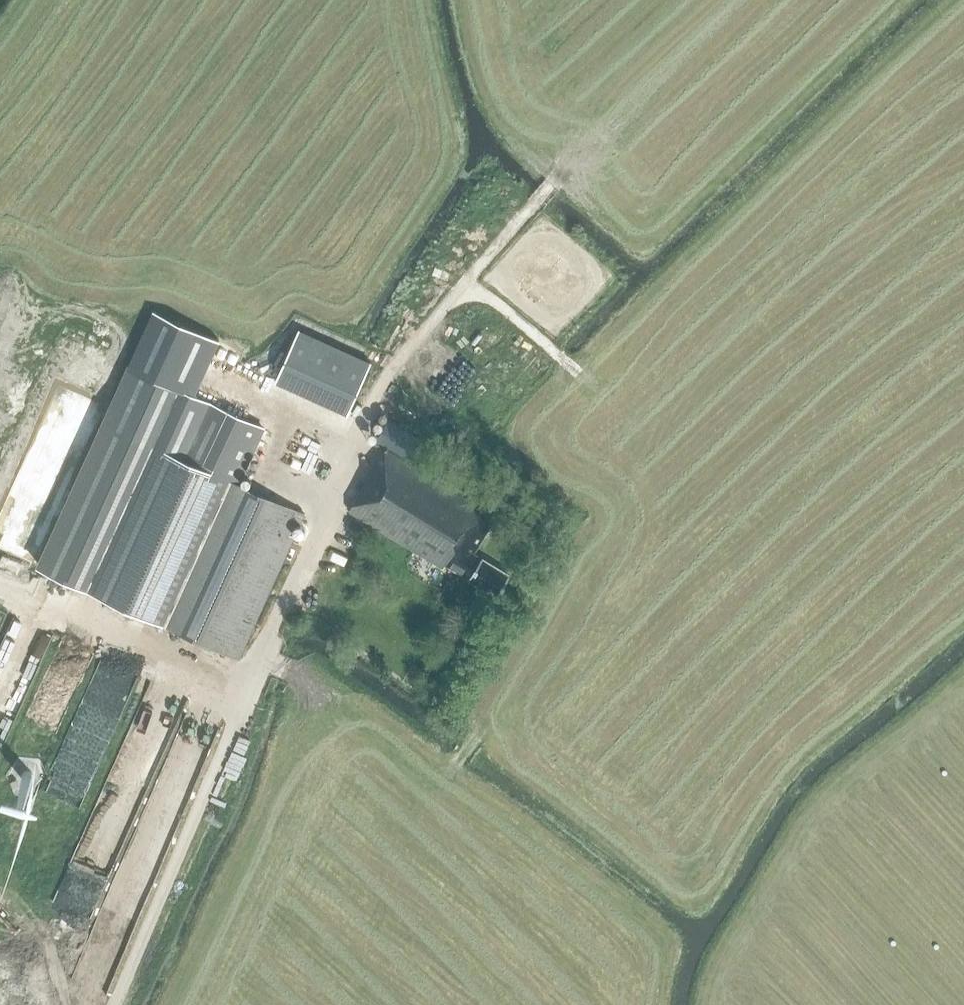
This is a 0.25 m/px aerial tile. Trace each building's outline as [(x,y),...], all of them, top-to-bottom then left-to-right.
[(341,411),(365,358),(292,325),(268,379),(341,411)] [(305,514),(237,484),(262,428),(211,404),(185,461),(213,473),(148,618),(239,660),(294,537),(299,539),(305,525),(300,523),(305,514)] [(349,512),(443,570),(445,565),(497,597),(509,577),(473,554),(498,515),(406,458),(417,440),(387,422),(376,440),(388,448),(349,512)] [(86,591),(151,446),(104,424),(39,571),(86,591)] [(32,779),(33,777),(32,775),(32,774),(31,773),(30,772),(28,772),(27,771),(26,771),(24,772),(23,773),(22,773),(21,775),(21,776),(21,777),(21,778),(21,779),(22,781),(23,782),(24,782),(25,783),(26,783),(28,783),(29,783),(30,782),(31,781),(32,780),(32,779)]
